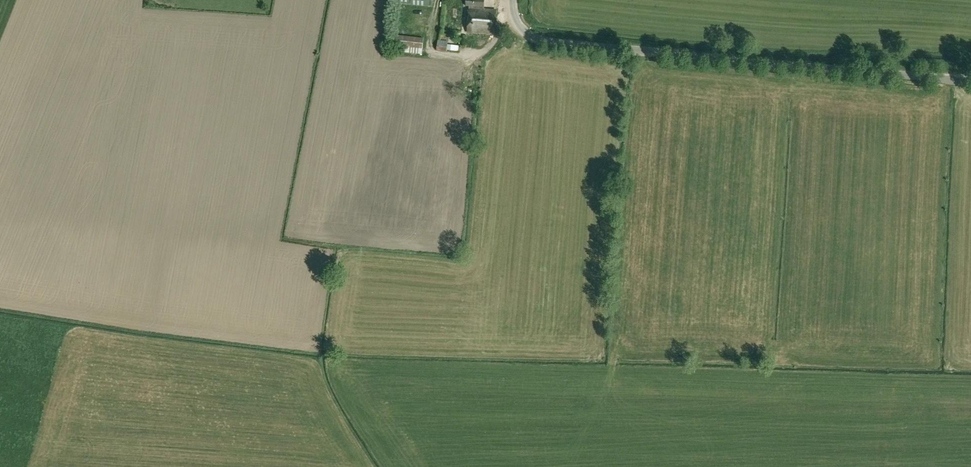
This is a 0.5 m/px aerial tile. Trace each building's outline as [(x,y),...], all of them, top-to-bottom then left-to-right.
[(465,6),(470,6),(468,32),(492,34),(494,10),(484,10),(485,0),(466,0),(465,6)] [(388,45),(395,46),(399,47),(399,51),(421,54),(423,38),(396,35),(396,37),(389,36),(388,45)] [(448,41),(438,40),(437,50),(446,51),(448,41)]
